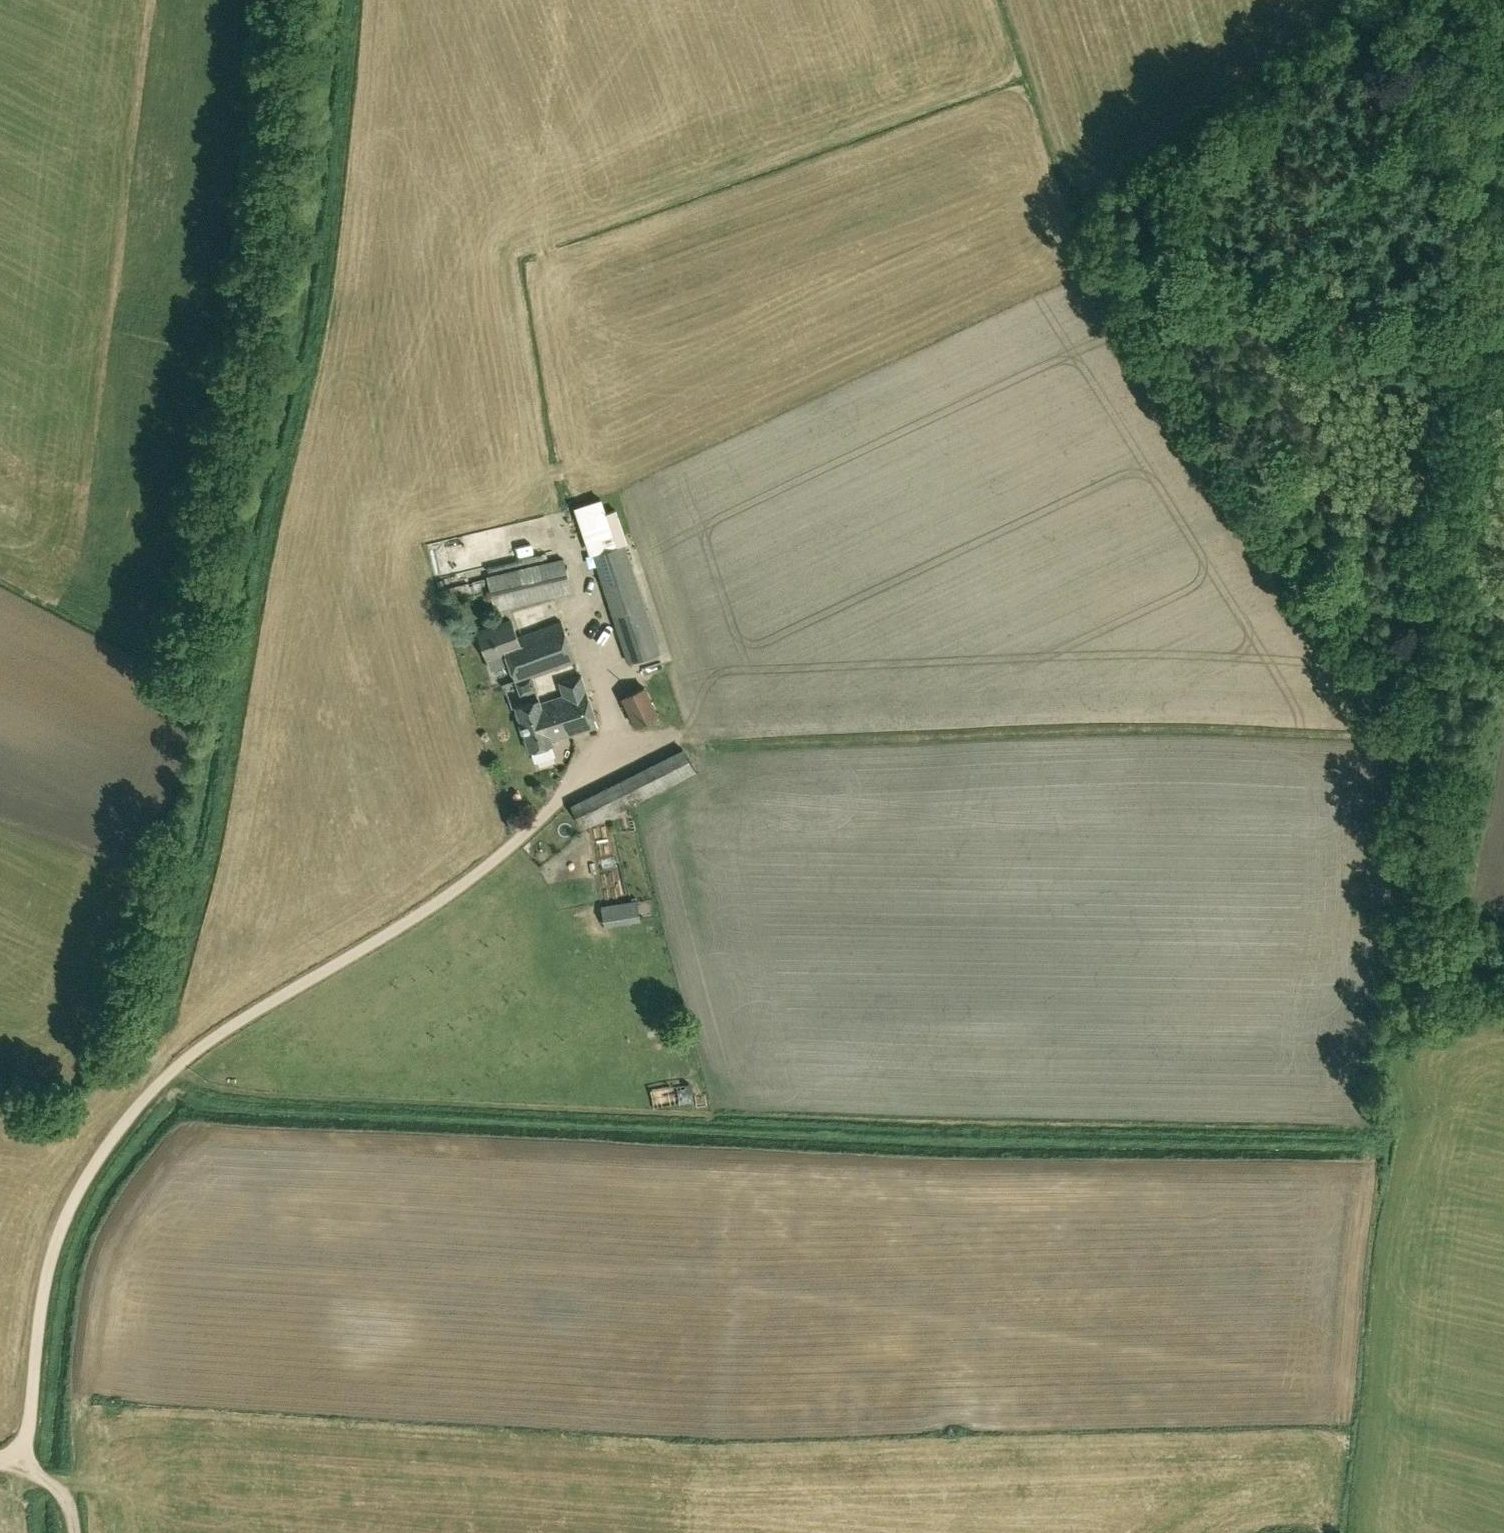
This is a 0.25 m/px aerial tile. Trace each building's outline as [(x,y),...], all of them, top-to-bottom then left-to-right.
[(602,498),(579,506),(593,551),(616,544),(602,498)] [(660,651),(626,544),(593,554),(627,662),(660,651)] [(466,549),(449,558),(459,575),(476,566),(466,549)] [(497,609),(572,591),(564,559),(489,576),(497,609)] [(479,630),(488,657),(492,668),(510,662),(517,680),(576,659),(562,620),(518,636),(512,618),(479,630)] [(541,702),(540,699),(517,707),(532,753),(555,745),(554,740),(599,725),(583,676),(561,683),(565,694),(541,702)] [(647,689),(623,698),(635,727),(659,715),(647,689)] [(700,778),(685,747),(630,776),(636,801),(642,798),(646,804),(700,778)] [(583,828),(636,801),(630,776),(570,807),(583,828)] [(605,927),(641,921),(637,900),(601,906),(605,927)]
